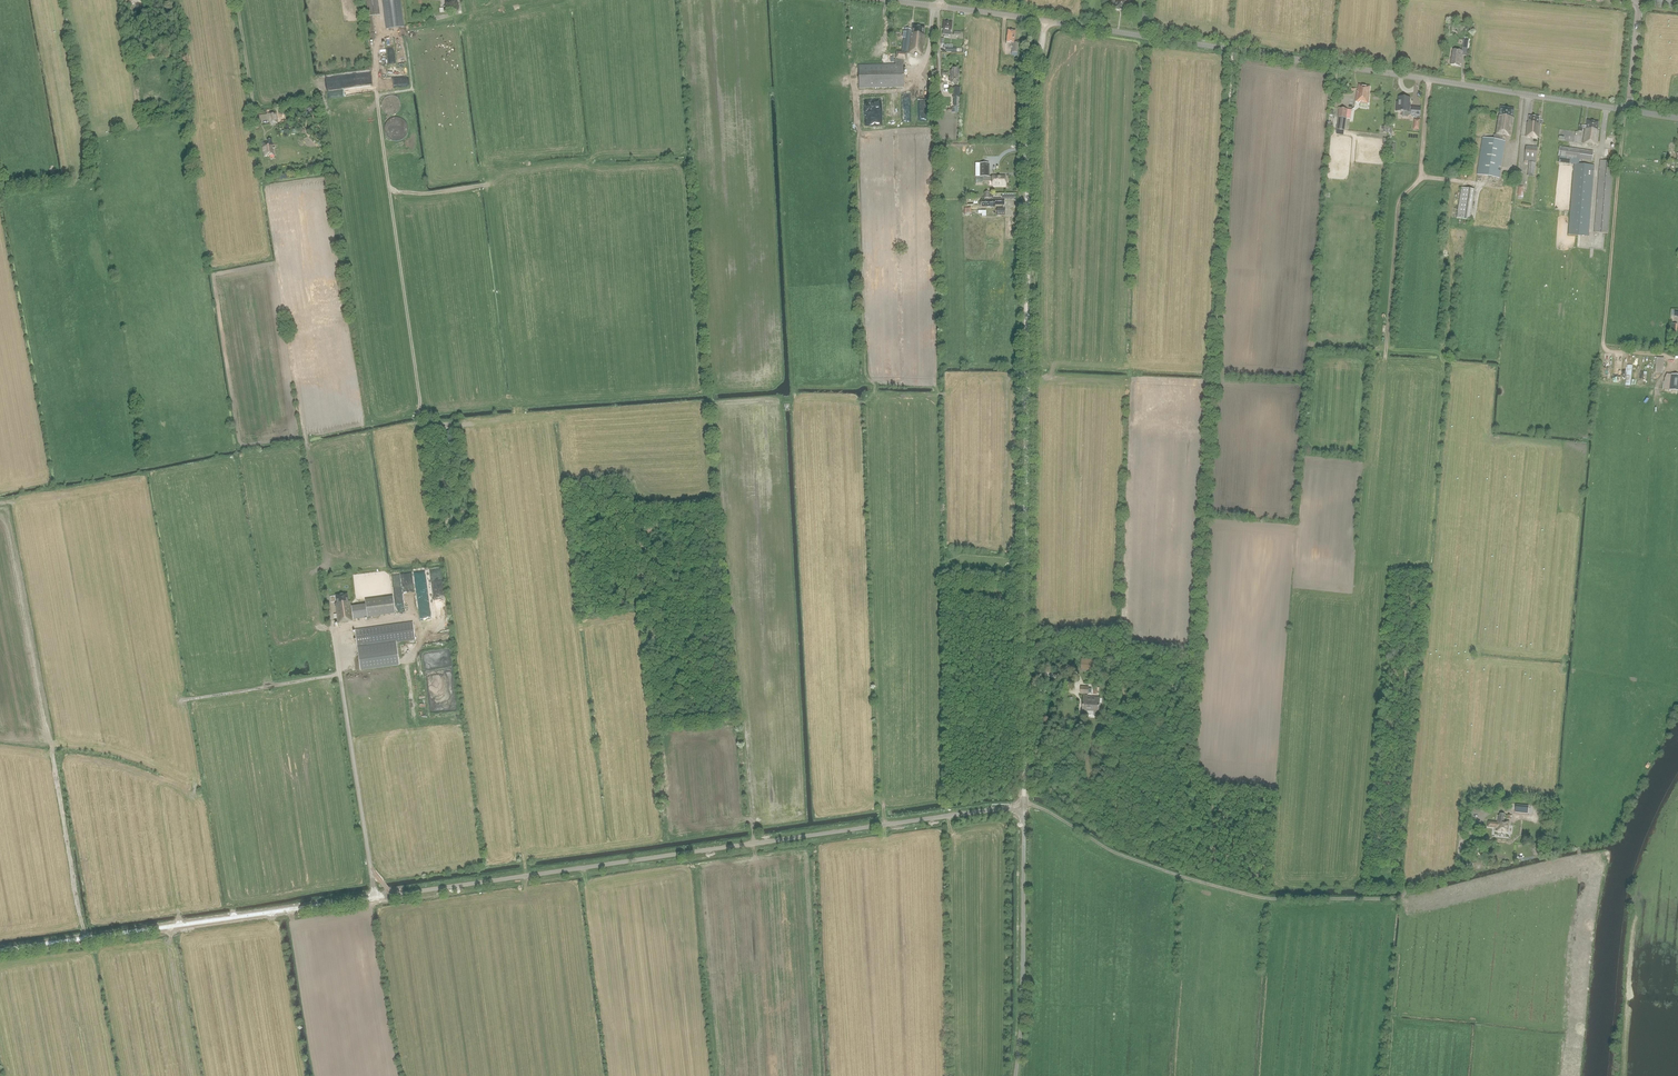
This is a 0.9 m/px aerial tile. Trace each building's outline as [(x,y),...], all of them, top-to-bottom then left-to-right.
[(368,17),(373,16),(380,16),(378,0),(366,0),(368,17)] [(404,27),(400,0),(382,0),(386,29),(404,27)] [(1131,0),(1115,0),(1115,1),(1112,0),(1111,4),(1116,5),(1115,9),(1128,11),(1129,3),(1130,3),(1131,0)] [(369,40),(376,39),(373,16),(368,17),(366,17),(369,40)] [(951,30),(952,23),(947,22),(945,21),(944,22),(943,21),(943,22),(943,25),(943,29),(942,34),(944,34),(944,37),(949,37),(949,35),(950,35),(951,30)] [(922,54),(925,35),(923,35),(924,27),(913,25),(912,30),(905,29),(902,52),(896,51),(895,59),(896,64),(859,66),(859,88),(904,87),(904,65),(904,60),(906,60),(907,53),(918,54),(922,54)] [(1012,47),(1012,52),(1012,56),(1018,56),(1018,52),(1018,43),(1014,43),(1016,31),(1008,30),(1008,35),(1007,36),(1007,38),(1007,42),(1011,43),(1011,47),(1012,47)] [(1462,51),(1453,49),(1450,65),(1459,66),(1460,64),(1461,64),(1462,55),(1461,55),(1462,51)] [(408,80),(387,80),(387,88),(408,88),(408,80)] [(1369,93),(1370,87),(1359,85),(1358,91),(1357,91),(1356,102),(1368,104),(1370,93),(1369,93)] [(401,104),(401,103),(401,102),(400,101),(400,100),(399,99),(398,98),(398,97),(397,96),(396,96),(395,95),(394,95),(392,95),(391,95),(390,95),(389,95),(388,95),(387,96),(386,96),(386,97),(385,97),(384,98),(383,99),(383,100),(382,101),(382,102),(382,103),(382,104),(382,105),(382,106),(382,108),(382,109),(383,110),(384,110),(384,111),(385,112),(386,113),(387,113),(388,114),(389,114),(390,114),(391,114),(392,114),(393,114),(394,114),(395,113),(396,113),(397,112),(398,112),(399,111),(399,110),(400,109),(400,108),(401,107),(401,106),(401,105),(401,104)] [(1411,116),(1420,117),(1421,107),(1410,106),(1410,98),(1399,98),(1399,102),(1397,102),(1396,111),(1407,112),(1407,114),(1411,114),(1411,116)] [(1483,138),(1477,174),(1500,178),(1505,141),(1503,141),(1503,136),(1506,137),(1506,136),(1511,137),(1514,118),(1512,117),(1514,109),(1501,107),(1501,108),(1500,109),(1500,110),(1501,111),(1500,113),(1500,116),(1498,116),(1495,135),(1494,135),(1493,139),(1483,138)] [(1350,118),(1352,110),(1340,108),(1337,130),(1344,131),(1346,118),(1350,118)] [(1529,122),(1528,122),(1526,137),(1539,138),(1540,124),(1542,124),(1543,120),(1539,119),(1540,117),(1529,116),(1529,122)] [(391,118),(390,118),(390,119),(388,120),(386,123),(385,125),(384,126),(384,127),(384,129),(384,131),(385,133),(386,135),(387,136),(388,138),(389,138),(391,140),(392,140),(393,141),(394,141),(396,141),(399,141),(401,140),(403,139),(405,137),(406,136),(407,135),(408,132),(408,131),(408,129),(408,128),(408,126),(408,125),(407,123),(406,121),(404,120),(404,119),(402,118),(401,118),(399,117),(396,117),(395,117),(393,117),(392,117),(391,118)] [(1597,145),(1599,129),(1597,129),(1598,122),(1588,121),(1587,126),(1579,125),(1579,127),(1585,128),(1583,143),(1597,145)] [(263,147),(264,156),(275,155),(274,145),(272,145),(271,139),(267,140),(267,142),(263,143),(264,146),(263,147)] [(1535,176),(1537,148),(1526,146),(1524,161),(1528,161),(1530,161),(1528,175),(1535,176)] [(1559,156),(1560,156),(1559,162),(1570,164),(1570,163),(1574,164),(1579,164),(1580,159),(1592,161),(1594,152),(1560,147),(1559,156)] [(1608,233),(1613,161),(1600,160),(1594,232),(1608,233)] [(1006,187),(1005,175),(992,175),(992,177),(989,177),(989,163),(975,163),(975,177),(976,177),(983,177),(983,181),(991,181),(992,187),(1006,187)] [(1594,165),(1579,164),(1574,164),(1569,234),(1588,236),(1594,165)] [(1461,188),(1457,218),(1470,220),(1475,190),(1461,188)] [(1004,205),(1004,199),(993,199),(993,194),(989,194),(989,199),(985,199),(985,200),(981,200),(981,202),(980,203),(980,206),(981,207),(991,207),(991,205),(1004,205)] [(1664,358),(1656,357),(1655,373),(1663,373),(1664,358)] [(1665,378),(1664,389),(1677,391),(1677,375),(1667,374),(1666,375),(1665,378)] [(348,621),(353,620),(350,602),(349,602),(347,594),(336,595),(337,603),(336,603),(339,623),(348,622),(348,621)] [(367,604),(353,606),(355,619),(395,614),(393,597),(367,600),(367,604)] [(396,642),(415,640),(413,622),(355,630),(361,670),(399,664),(396,642)] [(1093,671),(1094,660),(1081,660),(1081,671),(1093,671)] [(1099,712),(1100,703),(1099,703),(1099,698),(1088,697),(1088,694),(1089,694),(1090,687),(1082,687),(1081,693),(1085,694),(1084,697),(1083,714),(1087,714),(1087,711),(1099,712)] [(452,736),(465,733),(462,721),(456,722),(456,726),(460,726),(460,730),(451,731),(452,736)] [(1530,806),(1516,805),(1516,812),(1529,813),(1530,806)] [(1508,833),(1509,821),(1504,821),(1505,815),(1501,814),(1500,816),(1499,816),(1498,823),(1489,821),(1488,827),(1497,828),(1496,831),(1508,833)]
